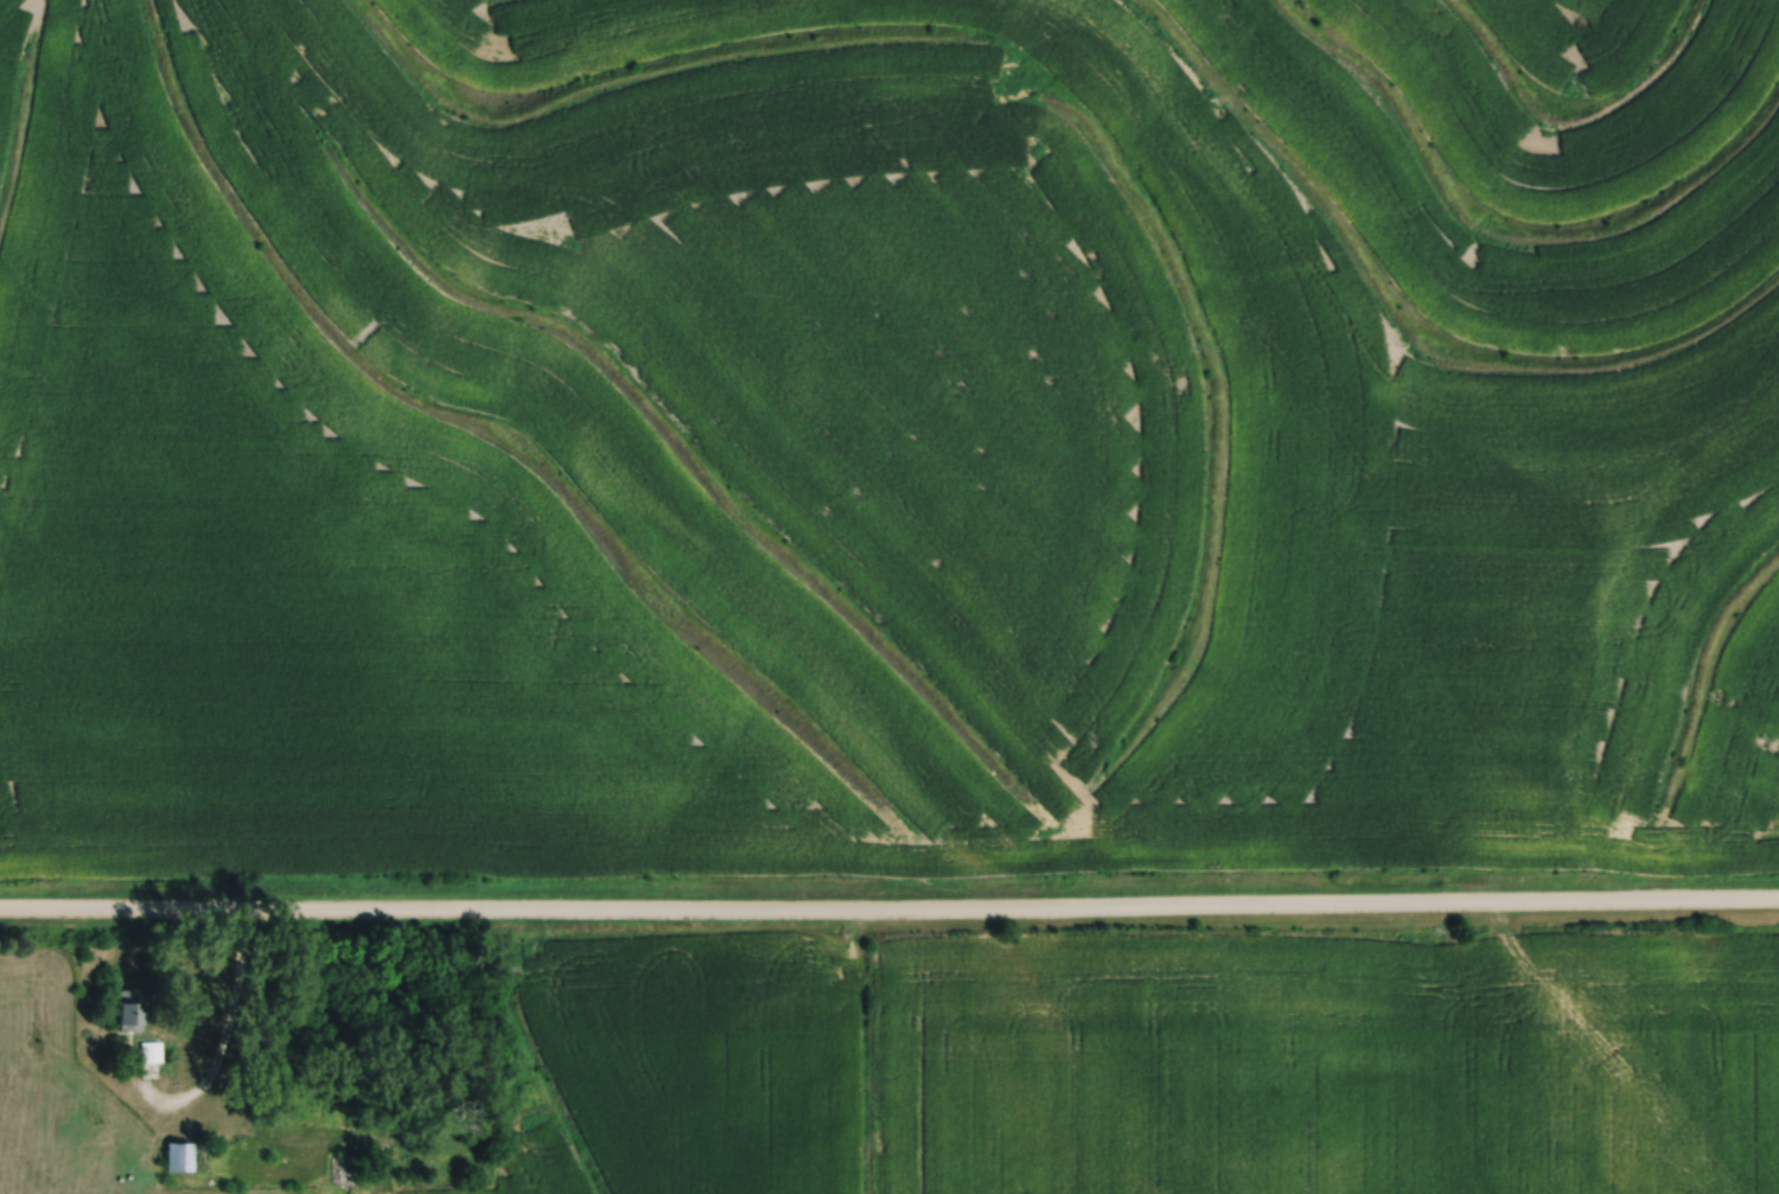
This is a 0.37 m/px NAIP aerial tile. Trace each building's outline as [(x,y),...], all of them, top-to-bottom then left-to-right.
[(123,989),(123,1030),(145,1030),(145,989),(123,989)] [(144,1042),(144,1062),(164,1062),(164,1042),(144,1042)] [(169,1170),(196,1170),(196,1139),(169,1139),(169,1170)] [(336,1184),(353,1184),(353,1156),(336,1156),(336,1184)]
